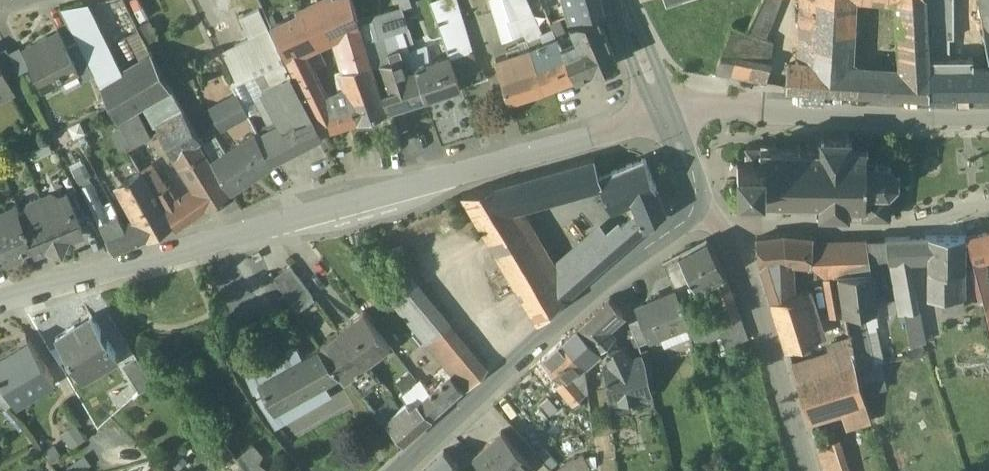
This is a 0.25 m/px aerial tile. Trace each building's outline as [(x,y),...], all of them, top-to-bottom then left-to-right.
[(272,26),(286,57),(304,48),(339,32),(359,22),(352,0),(327,0),(272,26)] [(457,0),(435,0),(431,1),(450,57),(456,72),(477,66),(457,0)] [(527,1),(505,8),(503,0),(490,0),(503,42),(524,34),(528,42),(542,34),(527,1)] [(505,8),(527,1),(526,0),(503,0),(505,8)] [(563,10),(567,9),(577,6),(575,0),(559,0),(563,10)] [(577,6),(567,9),(571,23),(603,14),(605,14),(601,0),(575,0),(577,6)] [(748,31),(749,31),(768,39),(782,0),(764,0),(748,31)] [(803,65),(815,66),(818,0),(803,0),(803,65)] [(815,66),(847,68),(851,0),(818,0),(815,66)] [(905,72),(929,73),(929,58),(928,39),(926,0),(902,0),(905,72)] [(954,38),(953,0),(926,0),(928,39),(950,38),(954,38)] [(559,20),(551,1),(544,3),(552,22),(559,20)] [(118,75),(84,4),(61,9),(101,86),(118,75)] [(359,22),(363,36),(364,41),(370,60),(371,64),(374,63),(390,111),(425,100),(415,72),(415,70),(396,8),(359,22)] [(571,23),(570,23),(575,32),(559,39),(575,77),(606,65),(617,60),(603,14),(571,23)] [(359,22),(339,32),(342,44),(363,36),(359,22)] [(768,39),(749,31),(748,31),(734,24),(723,56),(735,58),(731,75),(766,83),(774,42),(768,39)] [(131,58),(153,48),(144,28),(122,38),(131,58)] [(59,29),(27,45),(35,62),(31,64),(44,90),(80,71),(59,29)] [(270,30),(235,46),(249,77),(266,69),(283,61),(270,30)] [(542,34),(528,42),(531,49),(546,42),(542,34)] [(334,110),(304,48),(286,57),(324,132),(387,112),(371,64),(370,60),(364,41),(363,36),(342,44),(349,68),(344,70),(353,101),(334,110)] [(546,42),(531,49),(544,91),(576,78),(575,77),(559,39),(559,37),(546,42)] [(950,38),(928,39),(929,58),(950,58),(950,38)] [(7,46),(0,50),(0,66),(6,78),(19,71),(7,46)] [(249,77),(235,46),(223,52),(238,82),(249,77)] [(531,49),(496,59),(509,102),(544,91),(531,49)] [(153,55),(130,68),(147,98),(168,85),(153,55)] [(735,58),(723,56),(717,73),(731,75),(735,58)] [(450,57),(415,70),(415,72),(425,100),(461,87),(456,72),(450,57)] [(950,58),(929,58),(929,73),(929,95),(974,95),(974,66),(974,58),(950,58)] [(283,61),(266,69),(273,85),(263,90),(275,114),(304,100),(283,61)] [(803,65),(788,64),(787,87),(859,91),(861,69),(847,68),(815,66),(803,65)] [(12,90),(6,78),(0,66),(0,97),(12,90)] [(477,66),(456,72),(461,87),(482,81),(477,66)] [(974,66),(974,95),(988,95),(988,66),(974,66)] [(147,98),(130,68),(118,75),(135,105),(147,98)] [(905,72),(861,69),(859,91),(929,95),(929,73),(905,72)] [(135,105),(118,75),(101,86),(116,116),(135,105)] [(237,95),(211,110),(222,130),(248,115),(237,95)] [(304,100),(275,114),(278,121),(262,129),(267,139),(261,141),(273,160),(322,134),(304,100)] [(135,105),(116,116),(131,146),(141,140),(149,135),(135,105)] [(185,114),(159,129),(174,153),(195,141),(200,138),(185,114)] [(865,146),(850,146),(850,141),(854,141),(854,138),(850,138),(850,137),(850,133),(846,133),(846,137),(825,137),(825,133),(822,133),(822,137),(821,137),(818,137),(818,141),(821,141),(821,149),(802,148),(802,145),(798,145),(798,148),(778,148),(778,144),(763,144),(763,148),(747,148),(747,161),(740,161),(740,166),(739,166),(739,183),(740,183),(740,188),(744,188),(744,191),(748,195),(754,195),(759,191),(761,191),(761,201),(762,201),(762,205),(777,205),(777,202),(797,202),(797,206),(801,206),(801,202),(820,202),(820,210),(816,210),(816,214),(820,214),(820,218),(824,218),(824,214),(845,215),(845,218),(846,218),(846,219),(857,220),(857,219),(863,219),(863,220),(865,220),(865,219),(876,219),(876,220),(878,220),(878,219),(888,219),(888,220),(890,220),(890,219),(891,219),(892,219),(892,217),(891,217),(891,206),(892,206),(892,204),(891,204),(891,195),(892,194),(891,191),(897,184),(900,186),(902,183),(899,181),(899,173),(902,171),(900,168),(897,170),(890,162),(891,159),(888,158),(887,161),(878,161),(878,157),(875,157),(875,161),(866,160),(867,150),(870,147),(868,144),(865,146)] [(245,140),(212,161),(231,191),(274,163),(274,162),(273,160),(259,139),(249,145),(245,140)] [(228,193),(195,141),(174,153),(197,189),(208,207),(228,193)] [(595,159),(497,186),(512,212),(601,187),(604,187),(601,177),(595,159)] [(645,160),(601,177),(604,187),(601,187),(611,211),(634,203),(638,214),(622,228),(633,240),(666,211),(645,160)] [(84,164),(72,170),(78,182),(91,176),(84,164)] [(176,204),(153,166),(144,172),(158,194),(166,210),(176,204)] [(171,225),(149,187),(150,187),(142,173),(140,174),(119,185),(139,222),(148,237),(149,237),(171,225)] [(99,178),(90,183),(91,187),(100,182),(99,178)] [(91,187),(90,183),(82,187),(100,224),(107,220),(91,187)] [(497,186),(463,195),(539,323),(565,301),(555,284),(512,212),(497,186)] [(197,189),(183,199),(194,216),(208,207),(197,189)] [(67,193),(59,196),(51,192),(40,197),(59,242),(59,241),(57,236),(60,235),(67,238),(83,232),(67,193)] [(59,242),(40,197),(30,201),(27,210),(20,212),(19,213),(35,251),(59,242)] [(176,204),(166,210),(176,228),(194,216),(183,199),(176,204)] [(19,213),(20,212),(17,205),(0,212),(0,226),(14,260),(35,251),(19,213)] [(125,228),(118,214),(107,220),(100,224),(105,235),(114,252),(134,243),(125,228)] [(139,222),(125,228),(134,243),(148,237),(139,222)] [(14,260),(0,226),(0,266),(14,260)] [(622,228),(611,238),(621,250),(633,240),(622,228)] [(978,236),(984,261),(988,260),(988,233),(978,236)] [(609,236),(555,284),(565,301),(621,250),(611,238),(609,236)] [(984,261),(978,236),(967,238),(974,264),(984,261)] [(785,237),(757,241),(760,268),(761,268),(772,303),(789,298),(787,262),(811,264),(812,263),(814,244),(814,240),(785,237)] [(911,239),(886,240),(889,261),(890,261),(890,262),(906,261),(912,261),(911,239)] [(931,239),(911,239),(912,261),(931,260),(931,239)] [(965,239),(931,239),(931,260),(930,286),(965,287),(965,239)] [(886,240),(868,241),(870,262),(889,261),(886,240)] [(836,243),(814,244),(812,263),(825,278),(826,279),(872,274),(870,262),(867,241),(835,243),(836,243)] [(707,242),(664,264),(675,290),(676,290),(680,299),(711,283),(725,276),(707,242)] [(917,308),(906,261),(890,262),(899,310),(917,308)] [(984,261),(974,264),(981,289),(988,287),(988,279),(984,261)] [(314,299),(291,268),(275,279),(297,311),(314,299)] [(874,274),(840,279),(846,316),(863,315),(877,313),(874,274)] [(725,276),(711,283),(715,294),(730,289),(725,276)] [(836,279),(826,281),(833,317),(843,315),(836,279)] [(487,373),(412,284),(392,302),(451,375),(466,393),(487,373)] [(965,287),(930,286),(930,302),(932,302),(933,307),(964,309),(965,287)] [(981,289),(984,303),(988,302),(988,287),(981,289)] [(730,289),(715,294),(720,308),(735,302),(730,289)] [(660,300),(636,309),(640,319),(649,341),(650,340),(690,324),(680,299),(676,290),(675,290),(659,297),(660,300)] [(789,298),(772,303),(787,348),(817,338),(803,293),(789,298)] [(609,300),(579,327),(600,349),(612,339),(608,335),(615,330),(612,325),(622,314),(609,300)] [(735,302),(720,308),(725,323),(726,324),(740,318),(735,302)] [(917,308),(899,310),(900,316),(905,316),(911,348),(926,345),(917,308)] [(390,348),(363,312),(337,331),(339,334),(364,367),(367,364),(390,348)] [(863,315),(846,316),(850,334),(867,331),(863,315)] [(115,355),(92,316),(57,337),(68,356),(67,356),(79,376),(115,355)] [(740,318),(726,324),(725,323),(713,326),(710,318),(690,325),(694,348),(722,338),(721,336),(744,328),(740,318)] [(640,319),(629,324),(639,348),(651,343),(650,340),(649,341),(640,319)] [(598,350),(577,328),(562,342),(584,363),(598,350)] [(744,328),(721,336),(722,338),(726,349),(749,341),(744,328)] [(867,331),(850,334),(852,341),(856,363),(858,370),(874,366),(867,331)] [(364,367),(339,334),(319,349),(339,376),(344,382),(347,379),(364,367)] [(0,355),(0,375),(3,380),(14,400),(3,406),(6,410),(54,381),(29,338),(0,355)] [(612,339),(600,349),(603,353),(604,353),(603,354),(605,371),(619,368),(615,353),(612,339)] [(852,341),(832,347),(839,369),(855,364),(856,363),(852,341)] [(584,363),(562,342),(541,362),(562,383),(558,387),(574,405),(585,395),(571,376),(584,363)] [(318,348),(305,356),(305,357),(302,358),(298,351),(293,354),(289,356),(289,355),(247,379),(254,391),(254,390),(258,397),(257,397),(274,427),(330,396),(324,384),(331,380),(339,376),(319,349),(318,348)] [(925,348),(910,351),(912,359),(927,356),(925,348)] [(619,368),(605,371),(610,403),(629,398),(630,400),(652,395),(645,364),(643,358),(631,361),(621,352),(615,353),(619,368)] [(152,385),(137,360),(123,368),(140,395),(152,385)] [(584,363),(571,376),(585,395),(588,392),(584,363)] [(364,367),(347,379),(362,398),(382,383),(367,364),(364,367)] [(839,369),(797,382),(808,415),(864,398),(863,395),(855,364),(839,369)] [(874,366),(858,370),(863,395),(886,390),(880,365),(874,366)] [(426,399),(412,411),(406,404),(391,418),(392,419),(387,424),(403,444),(462,391),(451,376),(431,394),(426,399)] [(0,381),(0,403),(3,406),(14,400),(3,380),(0,381)] [(428,390),(423,395),(426,399),(431,394),(428,390)] [(930,422),(941,421),(936,390),(925,392),(930,422)] [(63,435),(72,448),(87,438),(77,425),(63,435)] [(474,459),(480,466),(485,470),(525,470),(531,465),(502,433),(474,459)] [(835,442),(818,447),(826,470),(844,470),(835,442)] [(424,470),(458,470),(460,469),(444,452),(424,470)] [(565,464),(566,466),(558,470),(586,470),(590,468),(583,456),(576,460),(575,459),(565,464)]
